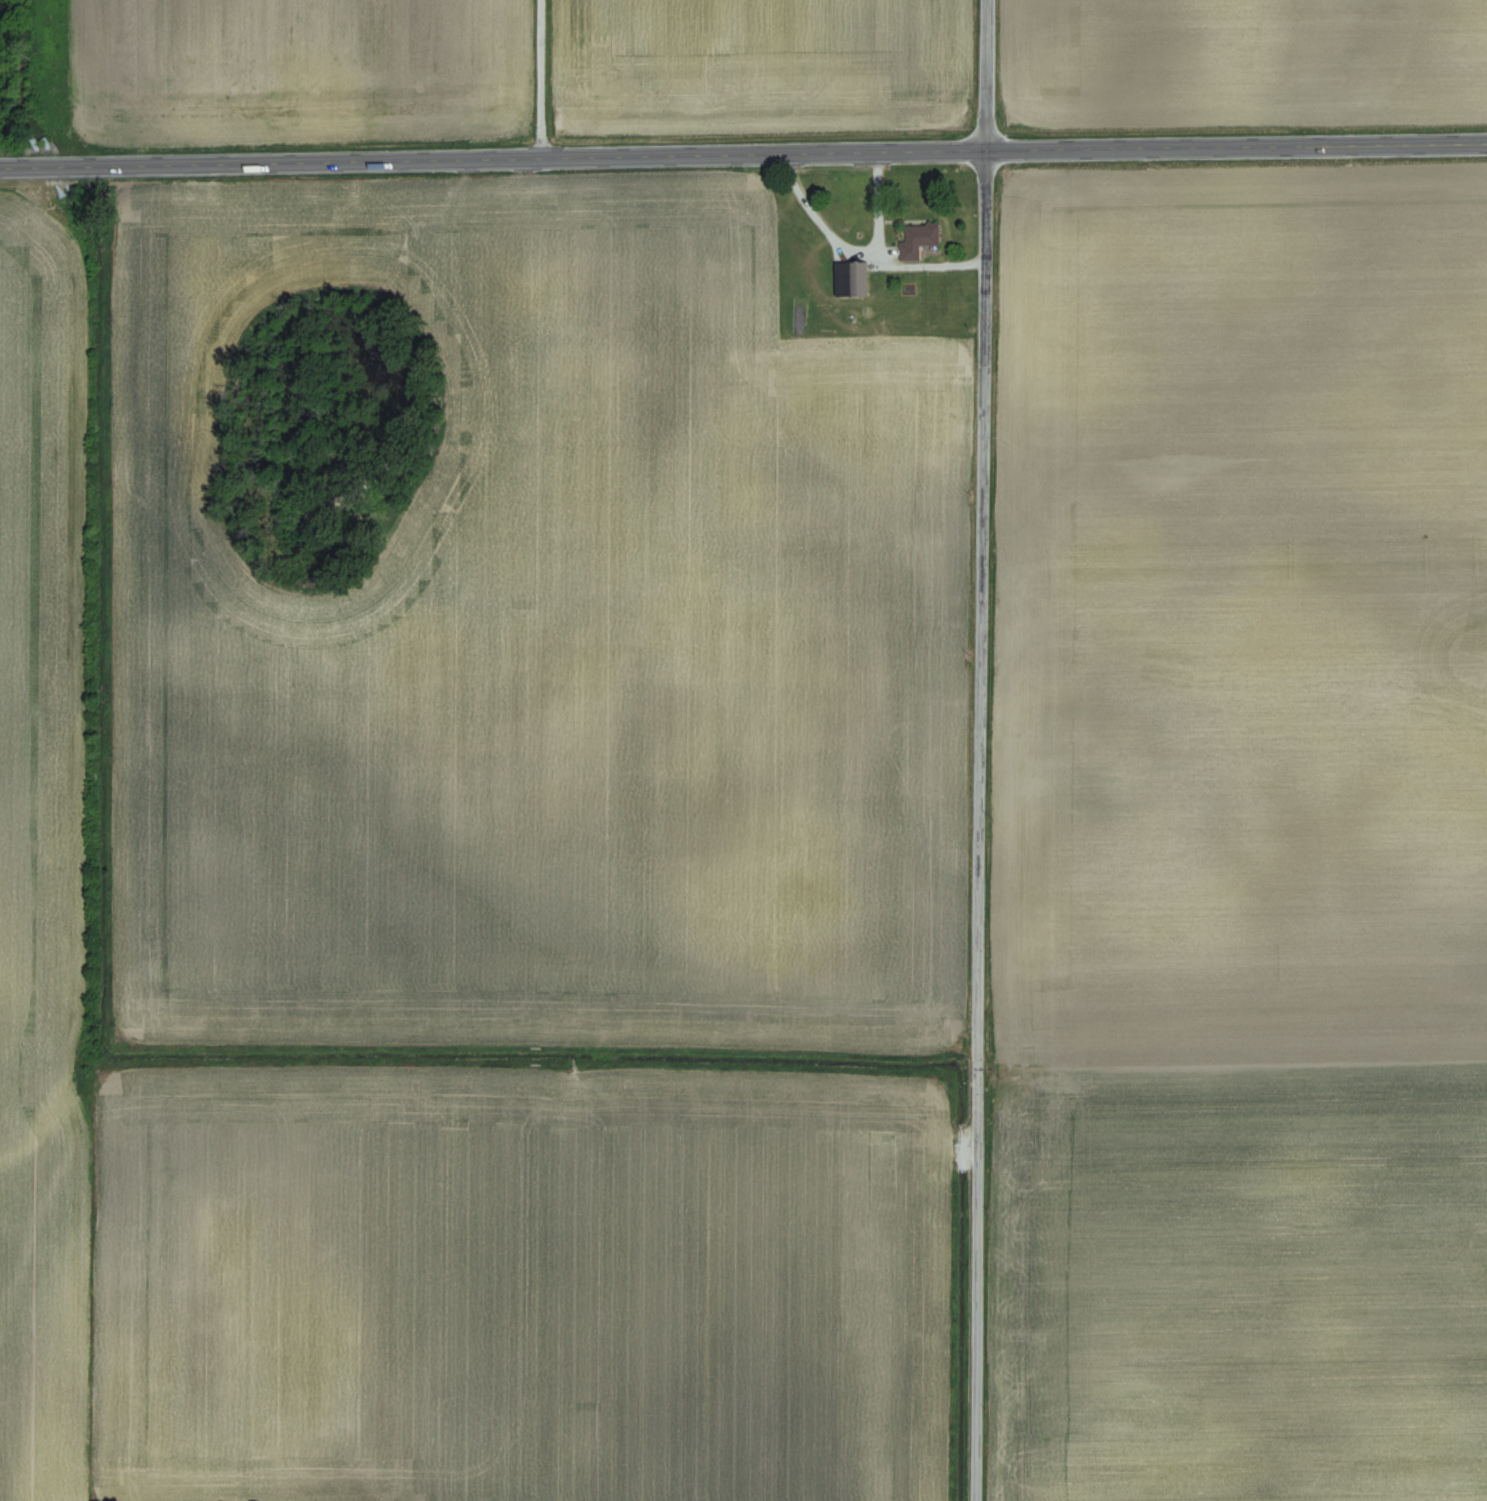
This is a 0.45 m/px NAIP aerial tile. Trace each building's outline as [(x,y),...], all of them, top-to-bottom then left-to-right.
[(941,244),(940,223),(906,223),(906,239),(901,239),(901,260),(921,260),(921,245),(941,244)] [(837,295),(868,295),(868,261),(837,261),(837,295)]
